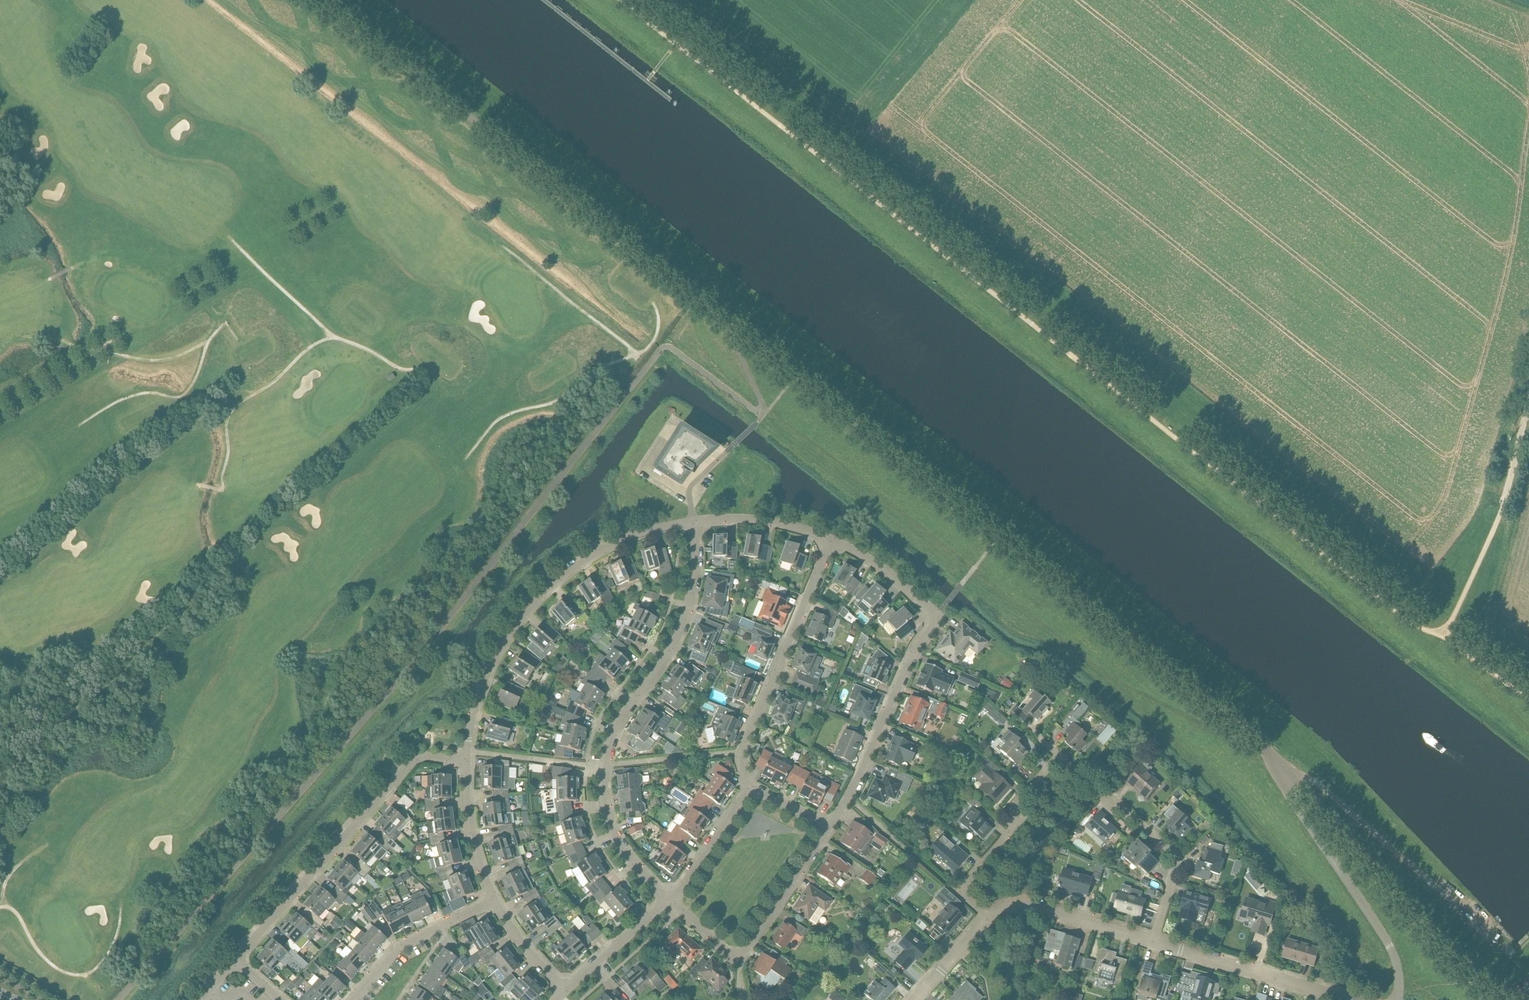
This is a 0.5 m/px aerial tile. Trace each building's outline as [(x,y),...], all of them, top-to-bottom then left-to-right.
[(689,466),(691,464),(697,468),(716,449),(716,448),(715,449),(682,428),(655,469),(681,486),(688,474),(685,473),(686,470),(689,472),(690,473),(691,473),(692,472),(693,472),(693,471),(693,470),(693,469),(693,468),(692,468),(689,466)] [(736,559),(737,544),(727,543),(726,543),(727,536),(714,536),(713,556),(725,557),(725,559),(736,559)] [(745,549),(744,556),(756,558),(756,560),(766,562),(769,563),(772,548),(769,547),(760,545),(760,544),(759,544),(760,538),(747,536),(745,549)] [(787,542),(780,562),(792,566),(791,568),(801,571),(806,557),(797,554),(797,553),(799,547),(787,542)] [(654,549),(641,552),(647,572),(659,568),(661,575),(671,572),(666,553),(656,555),(654,549)] [(621,562),(608,567),(617,586),(628,581),(629,583),(639,578),(633,564),(627,567),(627,570),(625,571),(624,568),(623,568),(621,562)] [(852,596),(860,583),(852,578),(852,577),(856,572),(845,564),(833,581),(844,588),(843,590),(852,596)] [(706,583),(704,592),(723,595),(725,588),(732,590),(734,576),(715,572),(714,579),(708,578),(707,583),(706,583)] [(600,598),(606,607),(615,601),(610,593),(602,581),(594,586),(593,585),(589,580),(578,587),(589,604),(600,598)] [(615,587),(612,580),(606,583),(609,589),(615,587)] [(875,614),(878,616),(888,605),(881,599),(882,598),(881,598),(885,593),(876,584),(870,591),(865,587),(856,597),(861,601),(862,600),(871,608),(868,611),(873,616),(875,614)] [(762,609),(758,617),(769,622),(781,627),(785,619),(787,613),(790,607),(787,606),(784,604),(785,602),(782,601),(785,595),(768,588),(767,590),(763,602),(765,603),(762,609)] [(658,601),(659,595),(647,591),(646,598),(658,601)] [(722,602),(723,595),(704,592),(703,600),(704,600),(703,606),(709,607),(708,614),(726,617),(729,603),(722,602)] [(561,603),(551,611),(564,627),(574,619),(580,625),(588,618),(574,601),(566,608),(566,607),(565,608),(561,603)] [(637,610),(632,619),(652,629),(657,618),(648,614),(650,610),(647,609),(636,604),(633,609),(637,610)] [(821,642),(822,640),(824,641),(826,635),(824,634),(826,629),(832,629),(838,614),(825,606),(826,607),(822,616),(815,614),(812,622),(813,623),(811,627),(810,627),(806,636),(821,642)] [(849,612),(844,608),(839,615),(845,619),(849,612)] [(896,614),(888,621),(896,631),(894,632),(901,640),(913,631),(907,624),(913,620),(912,618),(903,608),(896,614)] [(620,636),(618,641),(624,645),(627,640),(632,642),(634,643),(638,635),(640,636),(645,638),(645,637),(647,638),(649,632),(648,632),(650,628),(652,629),(632,619),(629,627),(625,625),(620,636)] [(715,646),(720,633),(723,626),(707,619),(703,628),(697,625),(693,636),(709,643),(715,646)] [(754,624),(742,619),(739,624),(752,630),(754,624)] [(978,654),(982,649),(987,643),(962,623),(953,635),(950,632),(935,650),(948,660),(949,659),(955,664),(957,662),(958,664),(960,663),(965,658),(964,656),(963,655),(969,647),(978,654)] [(532,643),(527,648),(540,659),(545,654),(544,653),(552,643),(553,644),(560,636),(549,626),(542,633),(541,633),(537,629),(528,639),(532,643)] [(598,630),(593,634),(600,639),(605,633),(599,628),(598,630)] [(771,653),(773,654),(776,648),(773,647),(774,645),(768,643),(771,636),(756,630),(750,644),(757,647),(753,655),(767,661),(771,653)] [(861,632),(857,640),(864,643),(866,644),(869,638),(863,634),(861,632)] [(709,643),(693,636),(688,647),(693,650),(690,658),(704,664),(709,652),(706,650),(709,643)] [(609,648),(612,650),(606,658),(623,672),(630,663),(622,656),(624,654),(628,649),(616,639),(609,648)] [(797,673),(792,685),(813,694),(814,694),(815,694),(816,694),(817,694),(818,693),(819,692),(819,691),(819,690),(819,689),(819,688),(819,687),(818,687),(818,686),(817,686),(817,685),(818,682),(812,679),(816,670),(820,659),(821,659),(815,656),(815,655),(801,649),(793,668),(800,671),(798,674),(797,673)] [(866,664),(862,674),(866,676),(863,682),(875,687),(878,681),(885,684),(888,677),(886,676),(890,666),(884,663),(887,656),(878,649),(871,658),(870,657),(866,664)] [(509,670),(520,676),(516,682),(524,687),(528,681),(527,680),(533,670),(535,671),(541,662),(528,654),(523,662),(522,662),(516,659),(509,670)] [(589,673),(602,682),(606,676),(608,674),(614,679),(614,678),(616,679),(619,675),(618,674),(621,670),(623,672),(606,658),(600,666),(597,663),(589,673)] [(558,663),(552,669),(559,674),(564,667),(558,663)] [(678,665),(669,677),(686,688),(691,681),(696,685),(704,674),(689,663),(684,670),(678,665)] [(758,684),(752,681),(756,672),(734,663),(730,673),(741,677),(736,690),(737,690),(733,699),(734,700),(733,703),(743,707),(744,704),(747,705),(751,696),(752,697),(758,684)] [(935,690),(947,695),(954,679),(941,673),(942,670),(926,663),(922,671),(921,671),(918,677),(919,678),(916,685),(929,691),(933,693),(935,690)] [(711,673),(710,673),(716,676),(719,671),(713,668),(712,670),(711,673)] [(961,672),(957,680),(957,681),(977,689),(981,681),(961,672)] [(589,673),(582,682),(585,685),(580,693),(599,704),(605,694),(596,689),(597,687),(602,682),(589,673)] [(680,696),(686,688),(669,677),(661,688),(667,692),(662,700),(677,711),(685,700),(680,696)] [(1007,690),(1012,684),(1006,678),(1001,684),(1007,690)] [(857,702),(852,713),(868,720),(868,719),(870,720),(871,717),(869,716),(876,702),(869,699),(872,692),(855,684),(849,699),(857,702)] [(525,691),(511,685),(507,693),(506,693),(501,691),(495,703),(514,711),(519,700),(521,701),(525,691)] [(994,689),(991,695),(998,698),(1001,692),(994,689)] [(1052,703),(1051,702),(1044,696),(1042,698),(1035,692),(1030,698),(1031,699),(1022,710),(1016,705),(1011,711),(1026,724),(1033,717),(1037,721),(1052,703)] [(566,712),(580,718),(583,711),(584,709),(591,713),(591,712),(593,713),(596,708),(595,707),(597,703),(599,705),(599,704),(580,693),(576,701),(571,699),(566,712)] [(773,707),(775,708),(772,717),(776,719),(775,721),(776,722),(780,724),(782,723),(782,721),(787,723),(792,711),(799,714),(805,700),(787,693),(784,699),(780,698),(778,703),(775,702),(773,707)] [(824,693),(821,700),(828,702),(830,696),(824,693)] [(900,722),(919,730),(919,729),(922,728),(924,723),(923,720),(927,711),(935,714),(935,715),(943,719),(949,706),(936,700),(933,706),(911,697),(911,698),(909,698),(908,702),(908,703),(900,722)] [(549,698),(547,703),(555,707),(556,703),(555,700),(549,698)] [(817,698),(814,705),(825,709),(828,702),(821,700),(817,698)] [(1073,715),(1063,726),(1067,729),(1072,733),(1070,735),(1066,740),(1079,751),(1087,743),(1083,739),(1087,735),(1079,727),(1080,725),(1082,723),(1077,719),(1089,706),(1084,702),(1080,707),(1076,712),(1073,715)] [(549,712),(552,713),(554,707),(545,703),(540,714),(546,716),(547,712),(549,712)] [(987,704),(983,709),(988,714),(987,715),(996,723),(998,722),(1003,727),(1007,722),(1002,717),(987,704)] [(732,743),(741,723),(733,720),(736,713),(736,712),(730,710),(720,705),(715,715),(722,718),(720,727),(714,727),(716,741),(725,740),(732,743)] [(639,718),(636,722),(652,732),(656,734),(660,728),(662,727),(664,729),(671,719),(660,711),(656,717),(649,712),(645,709),(643,712),(641,712),(639,716),(639,718)] [(667,709),(665,712),(672,717),(675,714),(667,709)] [(563,735),(584,740),(587,729),(577,726),(578,724),(580,718),(566,712),(561,724),(565,726),(563,735)] [(514,722),(499,717),(497,727),(496,727),(490,725),(486,738),(506,744),(509,731),(511,732),(514,722)] [(690,723),(689,723),(684,720),(681,725),(686,728),(690,723)] [(631,730),(629,732),(640,740),(634,749),(637,752),(649,751),(654,744),(650,741),(651,739),(648,737),(652,732),(636,722),(635,723),(633,724),(631,728),(631,730)] [(1113,733),(1107,728),(1101,736),(1107,740),(1113,733)] [(852,762),(856,751),(862,737),(845,730),(841,739),(840,738),(838,743),(839,744),(834,755),(842,758),(842,760),(849,762),(849,761),(852,762)] [(998,753),(1000,751),(1016,764),(1022,757),(1022,758),(1028,752),(1017,743),(1020,740),(1009,730),(993,748),(998,753)] [(555,757),(570,758),(570,751),(571,749),(579,751),(579,750),(580,750),(582,745),(580,744),(582,740),(584,741),(584,740),(563,735),(560,744),(556,743),(555,757)] [(889,749),(884,759),(886,760),(900,766),(903,759),(907,761),(911,763),(918,747),(914,746),(910,744),(910,743),(894,736),(889,749)] [(764,750),(757,763),(765,768),(764,770),(761,774),(762,775),(761,776),(767,779),(768,778),(772,780),(770,782),(771,782),(781,763),(772,758),(774,755),(764,750)] [(480,769),(480,776),(482,776),(482,778),(508,779),(509,768),(509,761),(496,760),(496,767),(483,767),(483,769),(480,769)] [(781,763),(771,782),(781,788),(786,778),(794,782),(801,769),(791,764),(789,767),(781,763)] [(715,776),(709,784),(728,796),(734,787),(728,782),(733,775),(731,773),(718,765),(712,774),(715,776)] [(557,790),(579,789),(578,777),(568,778),(568,775),(569,768),(552,766),(550,767),(549,772),(551,774),(553,774),(552,780),(556,780),(557,790)] [(1127,782),(1135,789),(1146,799),(1160,784),(1140,766),(1127,782)] [(985,767),(976,777),(983,784),(979,788),(996,803),(1010,787),(993,773),(985,767)] [(620,776),(618,777),(620,793),(639,791),(639,785),(641,785),(643,783),(642,777),(640,775),(638,775),(638,769),(623,770),(623,774),(620,774),(620,776)] [(801,769),(794,782),(802,787),(801,789),(799,793),(799,794),(799,796),(804,798),(805,797),(809,799),(808,801),(818,782),(812,779),(809,777),(811,774),(801,769)] [(875,780),(868,795),(884,802),(887,795),(894,798),(899,789),(905,791),(911,779),(898,774),(890,770),(887,776),(886,776),(883,783),(875,780)] [(450,776),(421,776),(421,787),(427,787),(450,787),(450,776)] [(480,780),(480,787),(482,787),(482,789),(496,789),(496,796),(509,795),(508,789),(508,779),(482,778),(482,780),(480,780)] [(818,782),(808,801),(818,807),(823,797),(832,802),(832,801),(835,803),(840,796),(836,794),(840,786),(829,781),(827,786),(818,782)] [(701,790),(694,799),(707,808),(709,809),(714,802),(719,805),(719,804),(721,805),(724,800),(723,799),(725,795),(727,797),(728,796),(709,784),(704,792),(701,790)] [(427,798),(424,798),(425,805),(437,804),(437,798),(440,798),(450,798),(452,798),(452,791),(450,791),(450,787),(427,787),(427,790),(426,791),(426,795),(427,796),(427,798)] [(570,810),(569,803),(568,801),(576,801),(576,800),(578,800),(578,794),(576,794),(576,789),(579,789),(557,790),(549,790),(550,800),(544,801),(546,814),(555,813),(570,810)] [(639,791),(620,793),(618,793),(619,800),(620,800),(621,813),(626,812),(627,818),(642,817),(642,813),(644,813),(645,811),(645,805),(643,803),(641,803),(639,791)] [(404,794),(400,799),(410,807),(411,806),(414,803),(404,794)] [(497,803),(483,805),(485,816),(502,814),(510,813),(509,802),(509,795),(496,796),(497,803)] [(391,808),(383,817),(397,829),(400,832),(411,819),(406,812),(410,807),(400,799),(397,803),(402,808),(397,813),(391,808)] [(683,809),(680,814),(686,818),(704,831),(710,821),(704,817),(709,809),(707,808),(694,799),(688,808),(683,809)] [(437,804),(425,805),(425,812),(431,811),(431,817),(434,817),(435,822),(453,819),(451,808),(438,810),(437,804)] [(1173,805),(1164,815),(1169,820),(1167,823),(1171,826),(1168,828),(1172,831),(1181,840),(1191,829),(1184,823),(1188,818),(1173,805)] [(972,807),(958,822),(967,829),(972,834),(974,832),(983,840),(992,829),(983,820),(978,816),(980,814),(976,811),(972,807)] [(564,834),(585,828),(581,816),(571,819),(571,817),(570,810),(555,813),(557,826),(561,825),(564,834)] [(1101,811),(1087,827),(1105,842),(1117,830),(1105,819),(1107,817),(1101,811)] [(485,817),(483,817),(483,824),(486,823),(486,827),(500,825),(501,832),(513,829),(512,823),(510,813),(502,814),(485,816),(485,817)] [(377,824),(376,826),(386,835),(382,839),(391,847),(397,853),(399,854),(403,850),(395,843),(394,842),(392,840),(396,835),(393,833),(397,829),(383,817),(382,818),(381,817),(376,823),(377,824)] [(677,824),(671,834),(683,842),(685,844),(691,836),(695,839),(695,838),(697,839),(700,834),(699,833),(701,830),(704,831),(686,818),(680,827),(677,824)] [(435,822),(427,823),(428,834),(430,840),(442,838),(441,832),(454,830),(457,830),(456,823),(453,823),(453,819),(435,822)] [(846,835),(841,842),(850,848),(850,850),(854,852),(855,852),(857,853),(865,843),(866,844),(869,846),(873,840),(881,847),(886,841),(878,834),(878,833),(879,833),(871,826),(864,819),(858,825),(853,822),(849,828),(845,834),(846,835)] [(639,824),(628,830),(631,835),(642,830),(639,824)] [(563,845),(568,857),(582,850),(579,844),(578,842),(586,839),(587,838),(585,832),(584,833),(582,829),(585,828),(564,834),(567,843),(563,845)] [(490,843),(487,844),(489,851),(492,850),(493,854),(510,848),(517,846),(515,835),(513,829),(501,832),(503,839),(490,843)] [(943,833),(929,850),(955,872),(966,859),(969,856),(960,848),(958,846),(951,840),(943,833)] [(667,845),(662,853),(680,866),(687,856),(680,852),(685,844),(683,842),(671,834),(664,843),(667,845)] [(368,835),(360,843),(373,855),(379,861),(387,852),(391,847),(382,839),(378,843),(368,835)] [(442,838),(430,840),(431,847),(436,846),(439,856),(459,851),(456,841),(443,844),(442,838)] [(1152,851),(1138,839),(1123,856),(1137,868),(1139,866),(1148,874),(1159,862),(1150,853),(1152,851)] [(1198,860),(1194,875),(1209,880),(1211,872),(1219,875),(1223,860),(1220,859),(1222,853),(1221,852),(1223,846),(1212,842),(1210,849),(1207,848),(1205,856),(1203,862),(1198,860)] [(353,851),(352,852),(362,861),(358,866),(367,874),(372,869),(366,864),(373,855),(360,843),(358,845),(357,844),(352,850),(353,851)] [(419,843),(416,850),(422,852),(424,845),(419,843)] [(510,848),(493,854),(496,864),(509,860),(512,867),(523,862),(517,846),(510,848)] [(583,875),(602,863),(595,853),(586,859),(585,857),(582,850),(568,857),(574,869),(578,867),(583,875)] [(439,856),(434,858),(436,868),(439,875),(451,871),(449,865),(462,862),(461,861),(463,861),(462,854),(460,855),(459,851),(439,856)] [(653,859),(650,863),(660,870),(660,871),(662,873),(665,869),(671,874),(672,873),(673,874),(676,869),(675,868),(678,864),(680,866),(662,853),(656,861),(653,859)] [(831,854),(817,874),(829,882),(828,884),(833,887),(843,873),(845,874),(851,866),(844,861),(843,862),(831,854)] [(1236,860),(1234,866),(1241,868),(1243,862),(1236,860)] [(344,861),(336,870),(354,885),(362,877),(363,878),(364,878),(367,881),(371,877),(367,874),(358,866),(354,870),(353,869),(344,861)] [(514,873),(502,879),(507,889),(529,879),(524,869),(526,868),(523,862),(512,867),(514,873)] [(585,885),(594,895),(605,885),(600,880),(599,878),(606,874),(605,873),(607,872),(603,867),(602,868),(600,865),(602,863),(583,875),(588,883),(585,885)] [(330,877),(329,879),(339,888),(335,892),(344,900),(348,896),(346,894),(354,885),(336,870),(335,871),(334,871),(329,876),(330,877)] [(877,877),(868,870),(861,880),(870,887),(877,877)] [(1092,878),(1064,870),(1058,889),(1068,892),(1069,889),(1087,894),(1092,878)] [(391,871),(389,874),(386,876),(391,880),(395,875),(391,871)] [(451,871),(439,875),(441,882),(448,879),(452,889),(469,882),(465,872),(452,877),(451,871)] [(1251,872),(1245,876),(1257,890),(1262,885),(1251,872)] [(400,875),(394,881),(396,886),(404,882),(401,876),(400,875)] [(913,877),(899,893),(905,899),(920,884),(913,877)] [(507,890),(505,890),(508,896),(510,896),(512,899),(524,893),(527,899),(538,893),(535,888),(533,889),(529,879),(507,889),(507,890)] [(450,906),(441,910),(444,916),(453,912),(464,906),(460,898),(463,897),(473,893),(469,882),(452,889),(447,891),(451,901),(449,902),(450,906)] [(610,909),(627,894),(619,886),(611,892),(605,885),(594,895),(601,904),(604,902),(610,909)] [(802,896),(793,909),(802,915),(801,916),(805,919),(806,918),(809,920),(816,925),(825,911),(832,901),(811,886),(809,885),(802,896)] [(948,935),(958,924),(963,917),(954,909),(960,903),(943,887),(938,893),(944,899),(940,903),(945,907),(933,922),(936,925),(933,928),(942,935),(944,932),(948,935)] [(321,888),(313,896),(328,910),(336,902),(340,905),(344,900),(335,892),(331,897),(321,888)] [(1120,893),(1115,908),(1140,916),(1143,908),(1143,907),(1145,901),(1145,900),(1140,899),(1142,892),(1131,888),(1129,895),(1120,893)] [(411,896),(412,899),(422,919),(432,914),(428,905),(433,902),(427,891),(422,894),(421,891),(411,896)] [(1183,907),(1180,918),(1199,923),(1203,925),(1206,914),(1211,899),(1186,892),(1181,907),(1183,907)] [(520,913),(518,915),(522,920),(524,919),(526,922),(544,910),(538,901),(541,898),(538,893),(527,899),(531,905),(520,913)] [(627,894),(610,909),(617,916),(614,919),(617,923),(627,914),(627,915),(629,913),(627,910),(633,905),(632,904),(633,903),(629,899),(628,900),(625,896),(627,895),(627,894)] [(306,904),(305,905),(315,914),(311,919),(320,927),(325,922),(318,917),(326,908),(328,910),(313,896),(311,898),(310,897),(305,903),(306,904)] [(1246,898),(1243,908),(1241,916),(1254,920),(1254,921),(1255,922),(1252,931),(1264,935),(1267,924),(1270,925),(1276,903),(1266,900),(1265,904),(1246,898)] [(402,903),(413,924),(422,919),(412,899),(402,903)] [(369,907),(377,918),(383,913),(375,902),(369,907)] [(403,929),(413,924),(402,903),(402,902),(392,907),(403,929)] [(361,911),(370,923),(376,919),(367,907),(361,911)] [(393,934),(403,929),(392,907),(382,912),(393,934)] [(544,910),(526,922),(533,931),(542,925),(544,924),(548,929),(558,921),(554,916),(551,918),(548,914),(545,909),(544,910)] [(297,914),(289,923),(309,940),(310,941),(318,933),(316,932),(320,927),(311,919),(307,923),(306,922),(299,916),(297,914)] [(857,916),(852,923),(858,927),(863,920),(859,917),(857,916)] [(915,924),(922,931),(927,926),(919,919),(915,924)] [(472,943),(473,942),(493,930),(491,928),(493,927),(489,921),(487,922),(486,920),(475,927),(471,920),(460,925),(464,934),(466,933),(466,934),(466,936),(469,941),(471,942),(472,943)] [(337,921),(332,926),(337,931),(342,926),(337,921)] [(558,921),(548,929),(552,934),(555,932),(562,926),(558,921)] [(802,935),(806,929),(794,921),(791,927),(784,922),(771,940),(784,949),(796,931),(802,935)] [(309,940),(289,923),(288,925),(287,924),(282,929),(283,930),(281,932),(292,941),(288,945),(297,954),(309,940)] [(589,928),(586,924),(581,928),(584,932),(579,937),(572,929),(569,932),(571,935),(564,942),(578,958),(587,950),(584,947),(586,945),(586,946),(592,941),(597,937),(589,928)] [(594,924),(589,928),(597,937),(602,933),(594,924)] [(366,935),(380,947),(387,939),(373,926),(366,935)] [(1067,934),(1049,928),(1046,940),(1047,940),(1044,950),(1053,952),(1054,950),(1061,952),(1057,964),(1072,968),(1074,962),(1073,961),(1076,951),(1077,951),(1081,940),(1066,935),(1067,934)] [(672,955),(678,949),(691,961),(702,950),(679,929),(662,943),(672,955)] [(493,930),(473,942),(479,952),(477,954),(481,959),(491,952),(487,947),(499,940),(499,939),(500,938),(496,932),(494,933),(493,930)] [(362,931),(355,939),(373,955),(380,947),(366,935),(362,931)] [(905,950),(895,961),(905,970),(915,959),(917,961),(927,949),(909,933),(899,945),(905,950)] [(1319,947),(1288,938),(1283,955),(1314,964),(1319,947)] [(347,947),(366,963),(373,955),(355,939),(347,947)] [(274,941),(266,950),(279,961),(285,967),(297,954),(288,945),(284,950),(274,941)] [(333,941),(329,945),(335,950),(339,945),(333,941)] [(578,958),(564,942),(556,948),(554,945),(550,949),(558,958),(559,961),(562,958),(568,964),(568,963),(569,964),(574,960),(573,959),(576,956),(578,958)] [(347,947),(340,955),(345,959),(344,959),(359,971),(366,963),(347,947)] [(491,959),(498,968),(512,957),(511,956),(512,955),(507,949),(506,950),(505,948),(494,957),(491,952),(481,959),(485,965),(491,959)] [(1116,957),(1117,953),(1102,948),(1097,964),(1096,964),(1094,972),(1099,974),(1097,978),(1112,983),(1114,978),(1121,980),(1127,960),(1116,957)] [(444,949),(438,958),(452,968),(459,973),(463,966),(469,962),(460,949),(455,953),(452,949),(449,952),(444,949)] [(1249,949),(1248,955),(1256,957),(1257,951),(1249,949)] [(259,957),(258,958),(266,965),(262,970),(273,980),(278,974),(272,969),(279,961),(266,950),(264,951),(263,950),(258,956),(259,957)] [(758,960),(752,969),(760,975),(760,977),(760,978),(760,980),(761,981),(761,983),(762,985),(763,985),(763,986),(764,987),(765,987),(766,988),(767,988),(768,988),(769,988),(770,987),(772,986),(773,985),(775,984),(776,982),(778,981),(779,979),(780,977),(784,980),(791,970),(785,966),(789,961),(772,950),(768,956),(763,953),(761,956),(758,960)] [(520,966),(512,957),(498,968),(499,969),(494,972),(501,981),(499,983),(504,988),(513,979),(509,975),(520,966)] [(438,958),(431,967),(446,977),(452,968),(438,958)] [(697,964),(689,973),(695,978),(699,973),(719,990),(728,981),(723,977),(727,973),(711,958),(702,969),(697,964)] [(1091,970),(1094,961),(1084,958),(1081,967),(1091,970)] [(359,971),(344,959),(337,967),(351,980),(359,971)] [(322,966),(316,960),(312,965),(318,970),(322,966)] [(895,988),(891,984),(896,978),(878,962),(872,970),(883,980),(879,985),(875,981),(864,994),(867,997),(867,998),(865,999),(885,999),(895,988)] [(1076,962),(1074,969),(1080,971),(1082,964),(1076,962)] [(1139,994),(1156,999),(1168,999),(1167,999),(1168,996),(1166,995),(1171,976),(1161,974),(1160,978),(1150,975),(1154,964),(1146,962),(1141,976),(1144,977),(1139,994)] [(635,994),(633,991),(648,978),(654,986),(661,980),(651,968),(645,974),(638,966),(632,972),(631,970),(621,979),(625,983),(621,988),(630,998),(635,994)] [(440,986),(446,977),(431,967),(425,975),(440,986)] [(1207,976),(1191,971),(1191,974),(1181,971),(1176,990),(1183,992),(1180,999),(1209,999),(1212,991),(1219,993),(1221,984),(1214,982),(1215,982),(1206,980),(1207,976)] [(518,999),(523,995),(535,982),(534,981),(535,980),(529,974),(528,976),(527,974),(517,984),(513,979),(504,988),(509,993),(510,992),(518,999)] [(332,975),(325,983),(338,995),(345,986),(332,975)] [(419,985),(439,998),(445,989),(440,986),(425,975),(419,985)] [(292,983),(295,986),(297,988),(304,980),(299,976),(292,983)] [(287,979),(279,988),(284,993),(288,988),(292,983),(287,979)] [(319,979),(312,987),(327,999),(333,999),(338,995),(325,983),(319,979)] [(674,981),(669,985),(673,989),(678,985),(674,981)] [(982,998),(975,991),(976,989),(966,981),(960,987),(952,996),(949,999),(980,999),(982,998)] [(520,998),(522,999),(538,999),(539,999),(537,997),(539,995),(540,996),(543,993),(542,992),(544,990),(535,982),(523,995),(520,998)] [(305,995),(311,999),(327,999),(312,987),(305,995)] [(411,996),(416,999),(430,999),(432,997),(417,987),(411,996)] [(493,996),(484,987),(479,992),(486,999),(488,999),(493,996)] [(616,991),(608,997),(604,993),(597,999),(624,999),(616,991)] [(835,991),(829,997),(832,999),(845,999),(835,991)]
